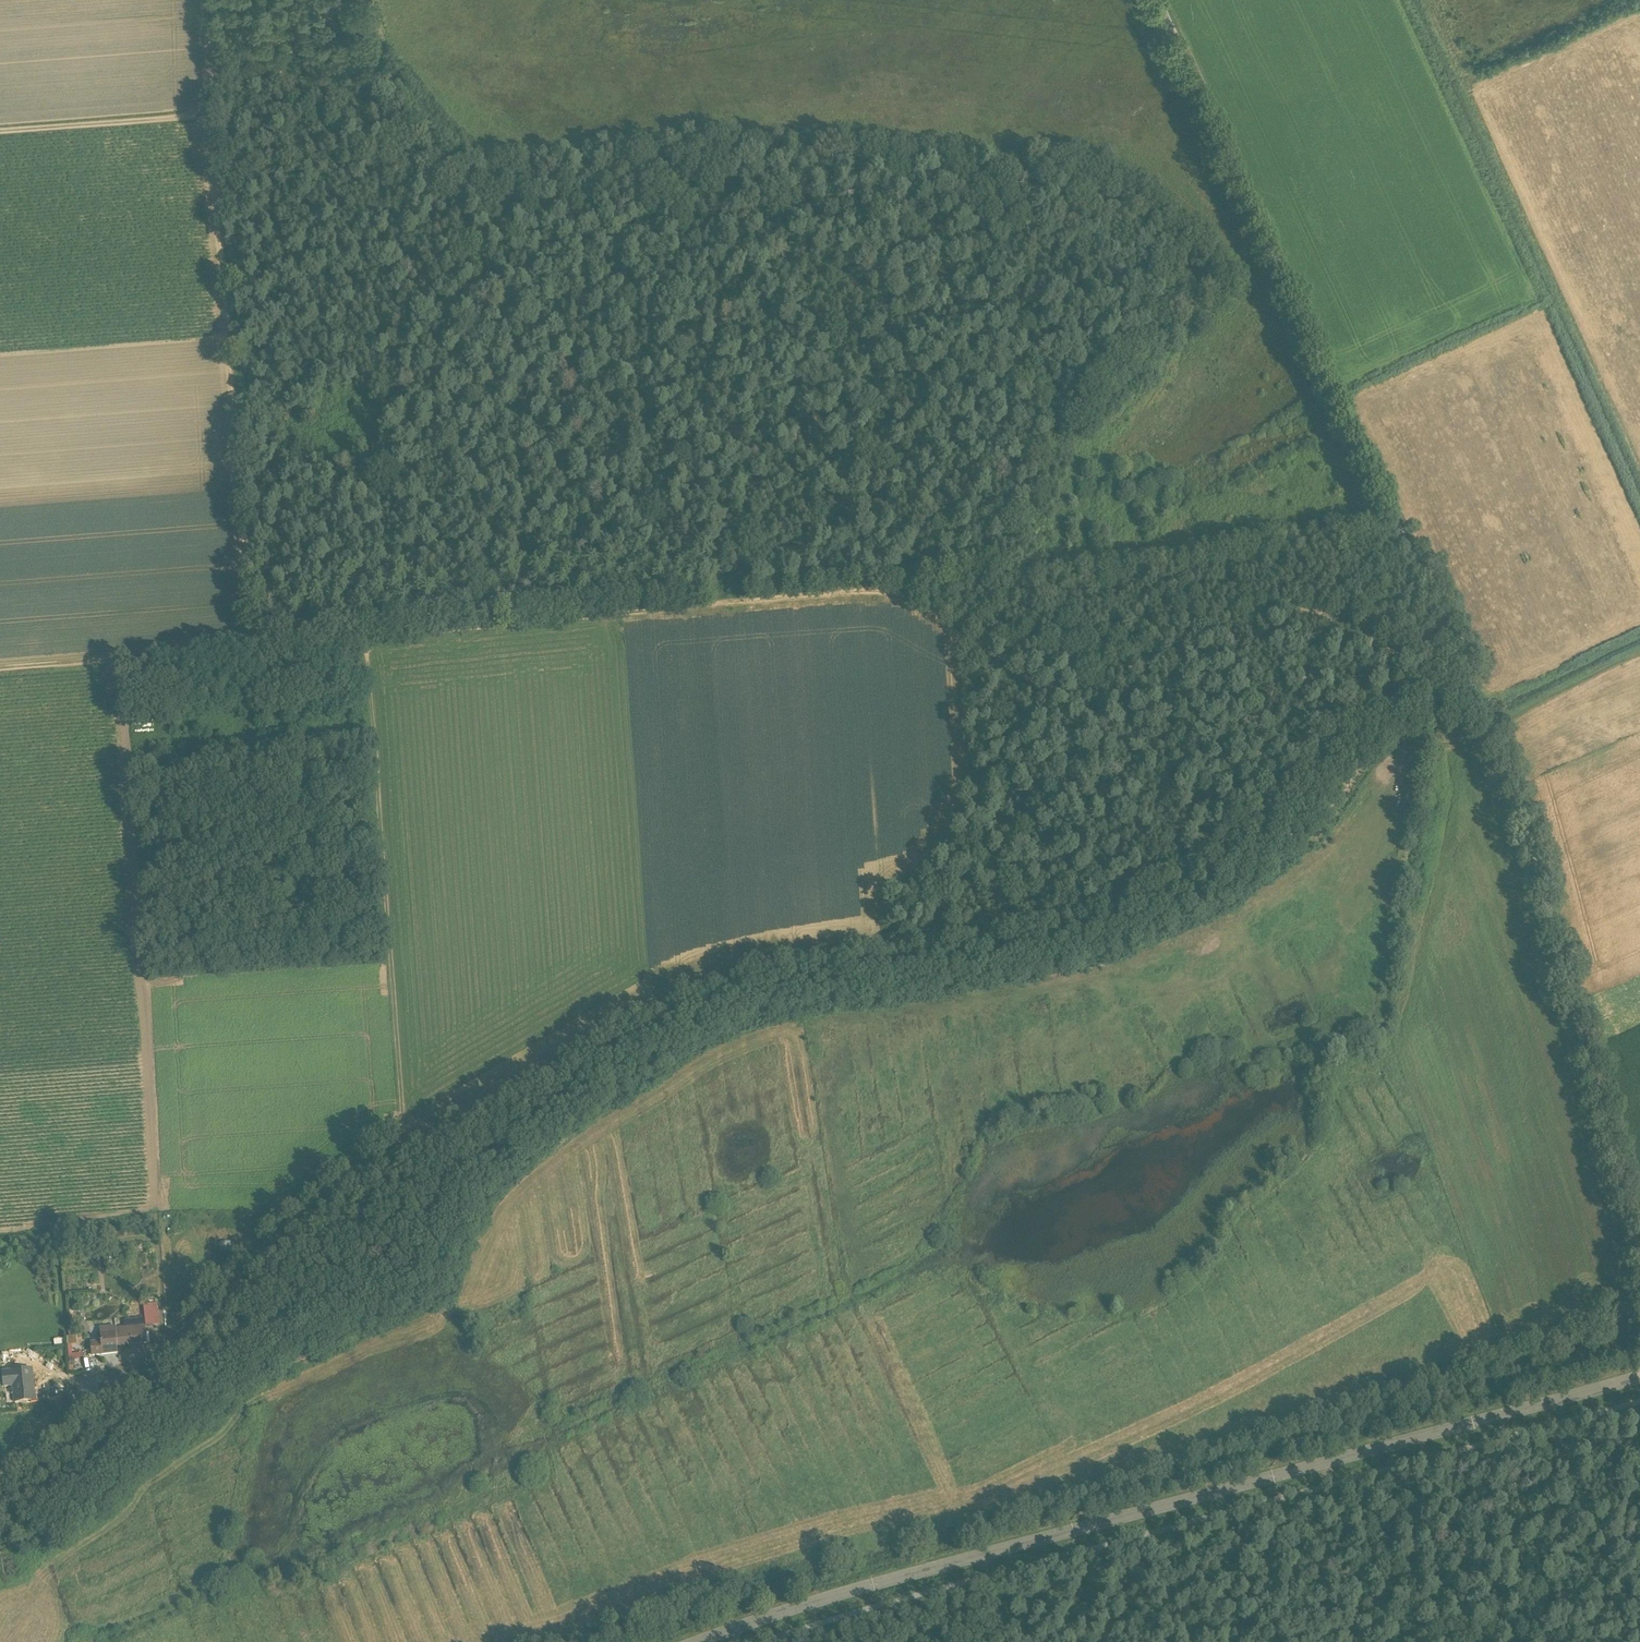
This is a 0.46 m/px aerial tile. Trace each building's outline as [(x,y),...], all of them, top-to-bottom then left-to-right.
[(110,1229),(93,1231),(94,1241),(111,1239),(110,1229)] [(155,1305),(144,1306),(145,1311),(143,1312),(143,1315),(145,1315),(146,1319),(147,1327),(160,1326),(158,1310),(155,1310),(155,1305)] [(148,1344),(147,1327),(146,1319),(125,1321),(126,1329),(117,1330),(118,1347),(148,1344)] [(118,1347),(117,1330),(116,1328),(113,1328),(113,1331),(102,1332),(103,1343),(93,1344),(94,1357),(119,1354),(118,1347)] [(77,1336),(68,1337),(68,1346),(78,1345),(77,1336)] [(15,1403),(33,1402),(32,1385),(34,1385),(33,1370),(13,1372),(4,1373),(5,1387),(14,1387),(15,1403)]
